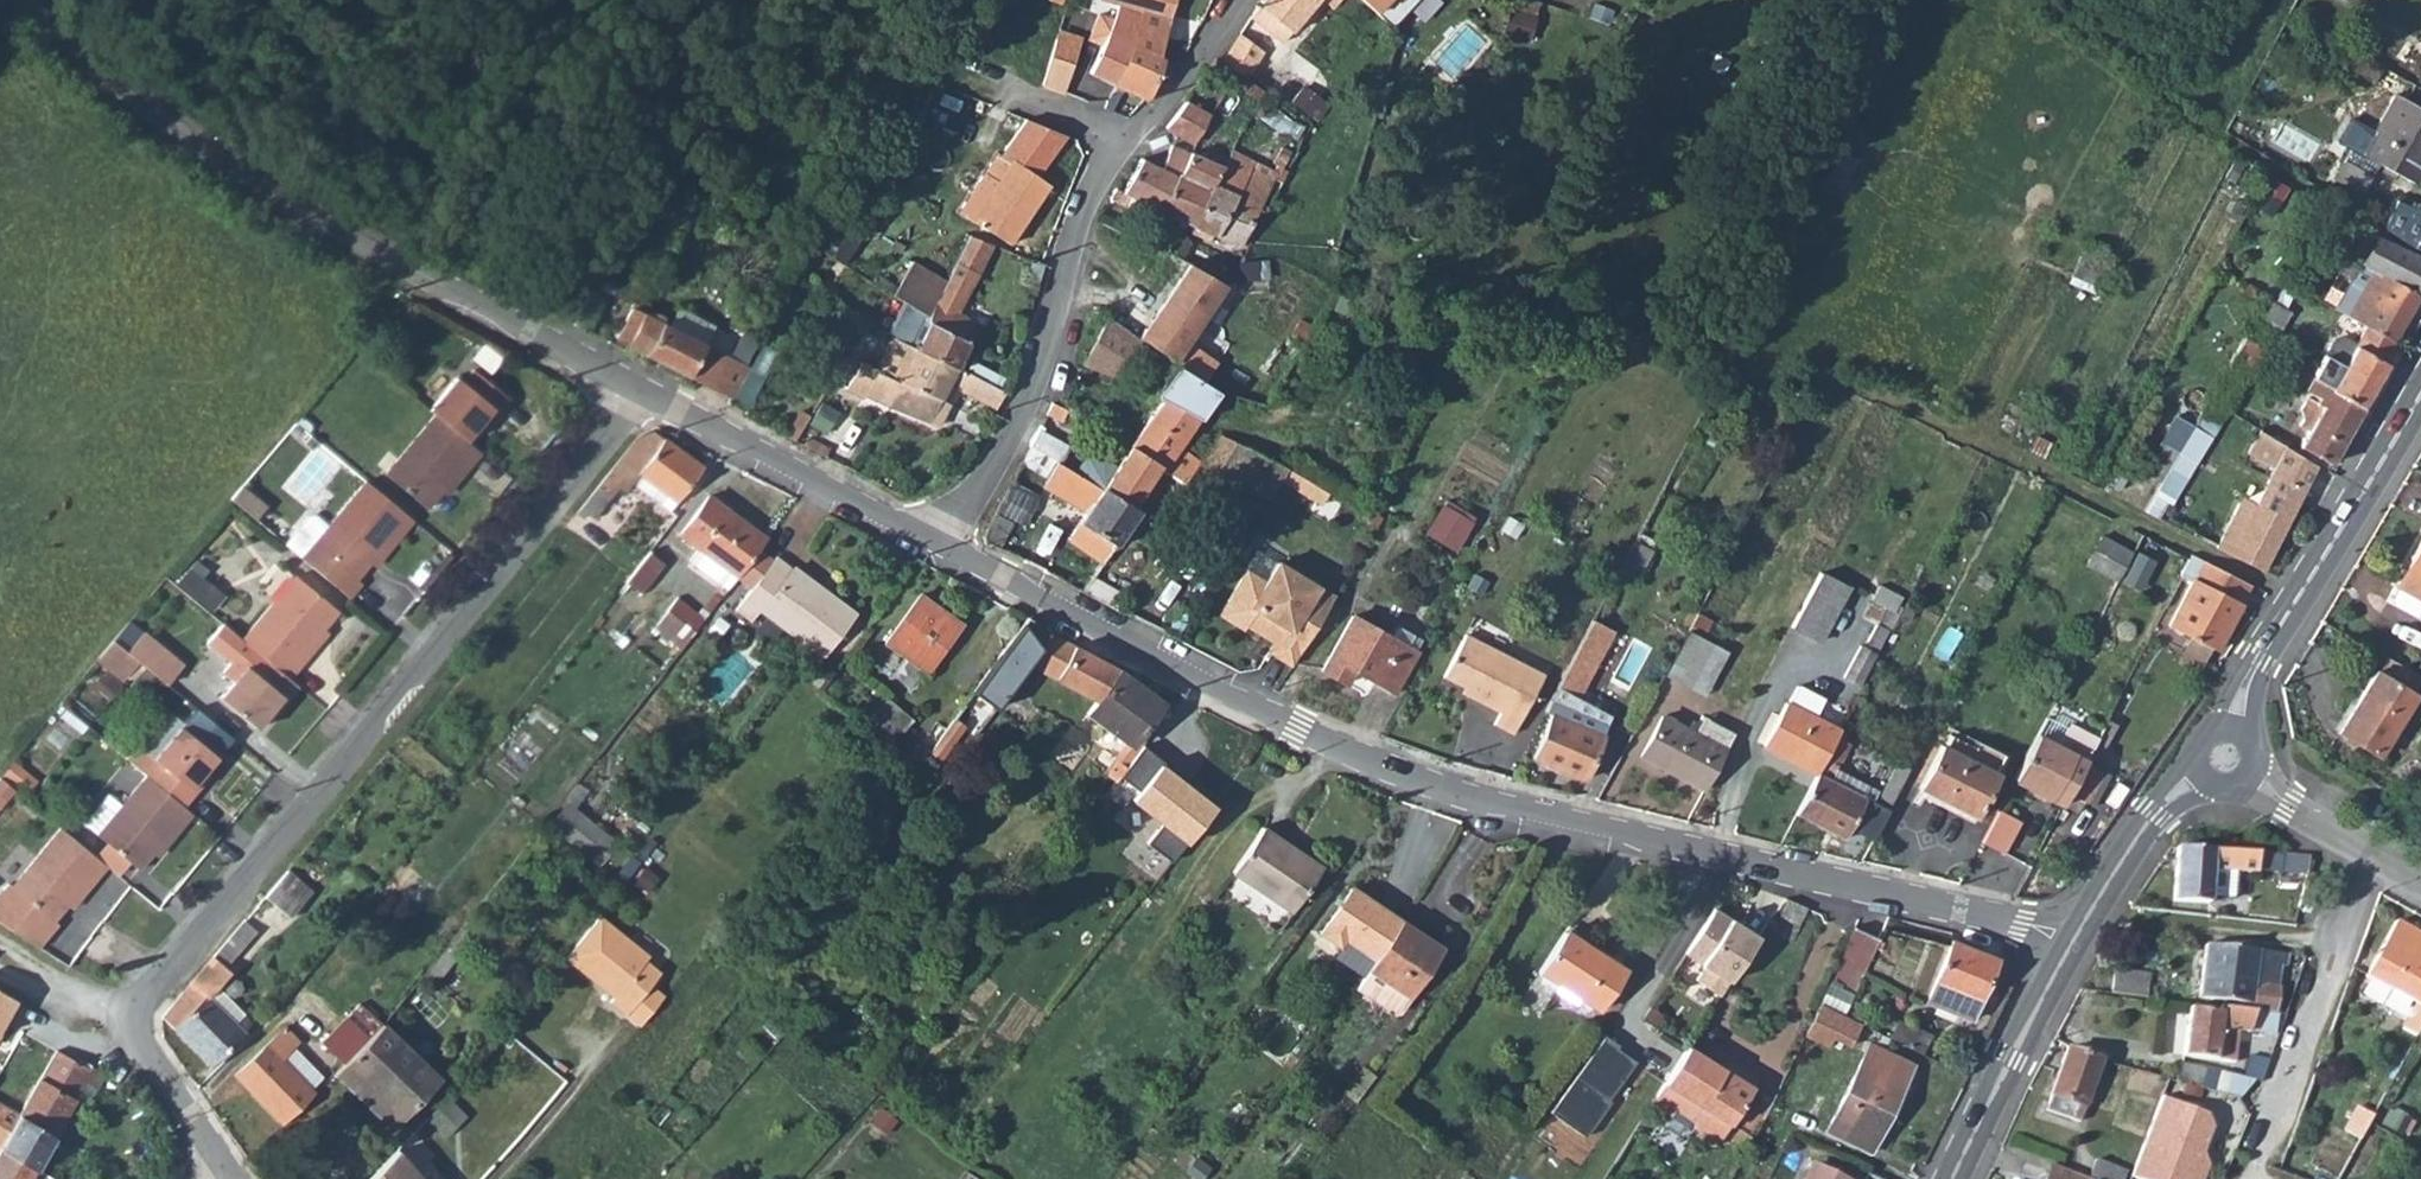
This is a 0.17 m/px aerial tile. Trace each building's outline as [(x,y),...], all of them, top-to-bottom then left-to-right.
[(1115,18),(1103,12),(1092,34),(1104,40),(1090,69),(1114,81),(1133,41),(1161,55),(1181,0),(1124,0),(1115,18)] [(1250,14),(1280,38),(1316,0),(1260,0),(1259,1),(1250,14)] [(1393,15),(1403,0),(1373,0),(1393,15)] [(1241,25),(1221,53),(1229,60),(1243,70),(1264,43),(1241,25)] [(1059,34),(1042,87),(1065,95),(1081,42),(1059,34)] [(1133,41),(1114,81),(1144,94),(1146,96),(1166,58),(1161,55),(1133,41)] [(2372,62),(2350,49),(2340,64),(2363,76),(2372,62)] [(2335,160),(2362,174),(2370,160),(2405,178),(2420,148),(2420,111),(2383,91),(2351,150),(2343,146),(2335,160)] [(1187,96),(1168,121),(1196,134),(1209,105),(1187,96)] [(1115,189),(1109,204),(1155,224),(1162,209),(1191,144),(1173,137),(1162,161),(1142,154),(1141,153),(1138,159),(1124,191),(1115,189)] [(1191,144),(1162,209),(1195,223),(1230,150),(1208,141),(1204,150),(1191,144)] [(1230,150),(1195,223),(1220,234),(1256,161),(1230,150)] [(1015,242),(1045,191),(1051,183),(1015,159),(1016,157),(1008,152),(1006,157),(999,153),(963,211),(1015,242)] [(2375,219),(2420,245),(2420,202),(2393,188),(2375,219)] [(837,216),(819,242),(846,260),(864,233),(837,216)] [(2349,259),(2407,291),(2420,267),(2420,260),(2366,228),(2350,257),(2349,259)] [(950,276),(933,312),(916,302),(910,299),(893,332),(895,333),(899,336),(919,346),(960,366),(981,322),(960,312),(977,271),(990,244),(986,242),(969,238),(958,261),(950,276)] [(2348,256),(2320,303),(2354,322),(2381,337),(2407,291),(2349,259),(2350,257),(2348,256)] [(915,259),(899,293),(910,299),(916,302),(933,312),(950,276),(915,259)] [(1225,284),(1188,264),(1138,338),(1143,341),(1179,361),(1209,378),(1220,358),(1188,340),(1225,284)] [(624,340),(738,397),(755,363),(750,361),(642,306),(640,305),(622,338),(624,340)] [(1138,338),(1109,320),(1085,366),(1117,382),(1143,341),(1138,338)] [(2322,335),(2301,373),(2350,401),(2385,340),(2381,337),(2354,322),(2345,340),(2331,332),(2322,335)] [(899,336),(895,333),(879,367),(862,360),(848,388),(868,398),(871,393),(931,422),(951,382),(963,388),(1004,407),(1011,390),(971,371),(960,366),(919,346),(899,336)] [(2232,334),(2217,361),(2242,375),(2257,348),(2232,334)] [(977,360),(971,371),(1001,385),(1006,374),(977,360)] [(2279,360),(2272,372),(2297,386),(2312,395),(2297,423),(2288,439),(2318,455),(2350,401),(2301,373),(2279,360)] [(1166,396),(1132,446),(1162,463),(1190,480),(1203,461),(1206,457),(1185,445),(1222,385),(1209,378),(1179,361),(1158,392),(1166,396)] [(449,369),(421,403),(428,409),(460,433),(479,410),(484,414),(503,391),(467,363),(457,375),(449,369)] [(951,382),(931,422),(941,428),(963,388),(951,382)] [(2288,419),(2297,423),(2312,395),(2297,386),(2287,403),(2291,413),(2288,419)] [(460,433),(428,409),(381,468),(423,503),(456,462),(462,465),(476,446),(460,433)] [(2152,478),(2137,507),(2145,511),(2150,514),(2195,432),(2182,424),(2169,447),(2152,478)] [(1042,427),(1024,463),(1049,477),(1059,459),(1067,442),(1042,427)] [(635,435),(576,509),(587,518),(615,482),(622,487),(628,479),(636,469),(675,498),(701,466),(653,429),(647,428),(635,435)] [(2278,443),(2253,429),(2242,449),(2268,463),(2278,443)] [(1215,468),(1233,437),(1223,431),(1206,457),(1203,461),(1215,468)] [(1277,478),(1284,467),(1270,459),(1233,437),(1215,468),(1266,497),(1277,478)] [(2134,469),(2152,478),(2169,447),(2152,439),(2134,469)] [(2232,503),(2209,544),(2252,567),(2310,462),(2278,443),(2268,463),(2243,508),(2232,503)] [(1118,467),(1104,487),(1134,505),(1162,463),(1132,446),(1118,467)] [(1087,457),(1077,470),(1104,487),(1118,467),(1100,455),(1087,457)] [(1059,459),(1049,477),(1092,504),(1104,487),(1077,470),(1059,459)] [(1313,480),(1284,467),(1277,478),(1306,492),(1313,480)] [(636,469),(628,479),(667,509),(675,498),(636,469)] [(280,540),(297,554),(345,592),(357,577),(352,573),(392,524),(398,528),(409,515),(360,476),(322,522),(309,511),(304,512),(280,540)] [(1325,486),(1313,480),(1306,492),(1319,498),(1325,486)] [(1092,504),(1080,521),(1070,535),(1107,558),(1117,543),(1140,510),(1134,505),(1104,487),(1092,504)] [(1446,497),(1426,530),(1458,549),(1478,516),(1446,497)] [(695,550),(732,580),(764,541),(707,498),(676,536),(695,550)] [(1627,532),(1610,565),(1627,573),(1645,541),(1627,532)] [(2092,534),(2077,561),(2106,578),(2121,550),(2092,534)] [(2397,583),(2420,597),(2420,540),(2397,583)] [(638,558),(629,570),(642,581),(665,554),(651,543),(648,546),(638,558)] [(2133,547),(2116,582),(2141,596),(2159,561),(2133,547)] [(732,580),(695,550),(685,562),(723,591),(732,580)] [(1685,550),(1678,564),(1696,573),(1704,560),(1685,550)] [(2241,582),(2195,558),(2160,622),(2179,632),(2202,645),(2206,647),(2240,583),(2241,582)] [(1317,584),(1276,559),(1265,580),(1246,569),(1224,608),(1226,616),(1241,625),(1249,623),(1265,632),(1268,626),(1280,633),(1277,639),(1272,649),(1295,663),(1329,601),(1313,591),(1317,584)] [(769,563),(732,620),(750,630),(760,615),(824,656),(851,613),(769,563)] [(1810,567),(1782,621),(1810,635),(1838,582),(1810,567)] [(293,572),(241,636),(259,649),(289,674),(301,660),(295,655),(336,606),(293,572)] [(1872,576),(1865,588),(1887,600),(1893,587),(1872,576)] [(2400,585),(2393,597),(2395,603),(2417,615),(2420,607),(2420,597),(2400,585)] [(924,604),(889,648),(925,675),(959,632),(959,629),(924,604)] [(1587,610),(1541,700),(1549,704),(1530,747),(1582,770),(1600,729),(1565,711),(1570,700),(1598,643),(1606,646),(1611,636),(1604,631),(1609,621),(1587,610)] [(1350,611),(1321,665),(1347,678),(1352,669),(1394,691),(1417,648),(1350,611)] [(1841,664),(1857,672),(1885,618),(1873,612),(1862,633),(1858,632),(1841,664)] [(647,629),(673,653),(688,635),(661,613),(647,629)] [(124,618),(108,638),(123,650),(140,628),(124,618)] [(1681,624),(1659,666),(1685,680),(1707,638),(1681,624)] [(1032,625),(992,676),(1007,689),(1020,673),(1028,677),(1033,670),(1099,709),(1088,722),(1129,751),(1115,768),(1127,777),(1173,716),(1125,680),(1068,647),(1032,625)] [(1268,626),(1265,632),(1277,639),(1280,633),(1268,626)] [(1467,627),(1443,670),(1468,682),(1466,689),(1495,704),(1490,716),(1508,725),(1538,664),(1467,627)] [(140,628),(123,650),(132,657),(162,681),(179,660),(140,628)] [(2202,645),(2179,632),(2166,656),(2188,669),(2202,645)] [(123,650),(108,638),(93,657),(116,675),(132,657),(123,650)] [(1707,638),(1685,680),(1701,688),(1723,645),(1707,638)] [(289,674),(259,649),(249,662),(244,658),(216,692),(258,726),(262,725),(280,703),(284,706),(302,684),(289,674)] [(2388,656),(2380,669),(2377,668),(2339,731),(2350,739),(2378,756),(2416,693),(2414,690),(2420,679),(2420,676),(2388,656)] [(992,676),(979,695),(993,707),(1000,713),(1028,677),(1020,673),(1007,689),(992,676)] [(1758,738),(1811,765),(1819,750),(1832,723),(1806,712),(1816,693),(1790,680),(1781,699),(1778,699),(1758,738)] [(979,695),(971,704),(986,716),(993,707),(979,695)] [(1570,700),(1565,711),(1600,729),(1606,718),(1570,700)] [(890,702),(879,715),(901,732),(911,718),(890,702)] [(225,750),(236,733),(196,705),(184,723),(225,750)] [(1636,748),(1702,781),(1731,724),(1700,709),(1691,726),(1658,708),(1636,748)] [(976,719),(966,711),(932,756),(942,764),(976,719)] [(2065,724),(2055,740),(2083,754),(2093,734),(2070,721),(2065,724)] [(126,756),(148,774),(183,802),(202,779),(197,776),(216,753),(179,723),(154,755),(138,742),(126,756)] [(2032,728),(2009,773),(2060,800),(2065,790),(2081,757),(2083,754),(2055,740),(2032,728)] [(2083,754),(2081,757),(2091,762),(2105,734),(2095,729),(2093,734),(2083,754)] [(1184,737),(1156,771),(1205,807),(1230,774),(1184,737)] [(1939,739),(1917,782),(1972,810),(1996,768),(1939,739)] [(1811,765),(1790,808),(1839,831),(1846,821),(1870,832),(1886,801),(1866,792),(1824,771),(1830,761),(1832,756),(1819,750),(1811,765)] [(2081,757),(2065,790),(2084,799),(2100,767),(2091,762),(2081,757)] [(1830,761),(1824,771),(1866,792),(1871,781),(1830,761)] [(120,805),(96,836),(137,868),(150,852),(175,822),(180,826),(193,810),(183,802),(148,774),(147,773),(120,805)] [(1126,779),(1110,799),(1124,812),(1142,792),(1126,779)] [(82,824),(96,836),(120,805),(106,795),(82,824)] [(552,823),(602,862),(620,839),(570,800),(552,823)] [(1983,841),(2008,852),(2023,817),(1999,806),(1983,841)] [(175,822),(150,852),(156,856),(180,826),(175,822)] [(1172,847),(1183,856),(1200,835),(1190,827),(1172,847)] [(0,892),(0,918),(41,945),(60,921),(56,917),(88,876),(93,880),(104,866),(57,829),(11,886),(7,882),(0,892)] [(1261,833),(1230,877),(1290,917),(1321,873),(1261,833)] [(2267,852),(2179,847),(2173,897),(2207,899),(2208,886),(2210,868),(2226,868),(2256,870),(2257,859),(2266,859),(2267,852)] [(2294,853),(2293,871),(2305,871),(2308,854),(2294,853)] [(2210,868),(2208,886),(2224,886),(2226,868),(2210,868)] [(282,869),(259,897),(282,917),(306,888),(282,869)] [(1334,937),(1366,959),(1392,919),(1342,887),(1311,933),(1328,945),(1334,937)] [(1800,913),(1783,904),(1768,932),(1785,941),(1800,913)] [(1749,929),(1710,905),(1680,949),(1700,962),(1691,976),(1712,989),(1749,929)] [(589,984),(593,978),(612,994),(605,1003),(621,1017),(646,987),(656,975),(641,962),(645,956),(596,917),(561,960),(589,984)] [(0,918),(0,927),(37,951),(41,945),(0,918)] [(1366,959),(1348,985),(1367,998),(1380,979),(1402,994),(1435,946),(1392,919),(1366,959)] [(2416,1005),(2420,1008),(2420,936),(2393,921),(2364,976),(2416,1005)] [(216,948),(153,1021),(207,1067),(237,1031),(199,997),(208,988),(220,973),(215,969),(247,932),(237,924),(216,948)] [(1850,926),(1828,970),(1855,983),(1877,938),(1850,926)] [(1572,928),(1544,969),(1604,1009),(1632,968),(1572,928)] [(1944,940),(1922,999),(1968,1016),(1990,956),(1944,940)] [(2287,953),(2205,943),(2198,996),(2221,998),(2220,1007),(2250,1010),(2256,1011),(2274,1013),(2280,965),(2285,964),(2287,953)] [(2114,971),(2111,993),(2146,997),(2149,975),(2114,971)] [(1380,979),(1367,998),(1389,1013),(1402,994),(1380,979)] [(646,987),(621,1017),(636,1029),(660,999),(646,987)] [(208,988),(199,997),(237,1031),(245,1021),(208,988)] [(0,997),(0,1034),(16,1006),(0,997)] [(2402,1030),(2415,1038),(2420,1026),(2420,1008),(2416,1005),(2402,1030)] [(2250,1010),(2220,1007),(2219,1012),(2188,1009),(2183,1053),(2233,1060),(2237,1030),(2249,1031),(2256,1011),(2250,1010)] [(2256,1011),(2249,1031),(2274,1034),(2278,1014),(2274,1013),(2256,1011)] [(229,1071),(280,1116),(310,1082),(275,1051),(290,1034),(275,1020),(229,1071)] [(380,1033),(342,1075),(400,1124),(438,1081),(380,1033)] [(1622,1046),(1608,1036),(1554,1113),(1590,1139),(1615,1102),(1613,1100),(1640,1062),(1620,1049),(1622,1046)] [(1872,1041),(1832,1123),(1871,1142),(1911,1060),(1872,1041)] [(1680,1042),(1649,1093),(1688,1118),(1697,1104),(1724,1121),(1748,1085),(1680,1042)] [(2103,1058),(2069,1047),(2046,1106),(2080,1119),(2103,1058)] [(53,1055),(14,1118),(0,1140),(0,1154),(28,1168),(68,1103),(79,1084),(89,1091),(97,1077),(78,1065),(76,1068),(53,1055)] [(2249,1055),(2244,1077),(2252,1079),(2262,1081),(2268,1059),(2249,1055)] [(2252,1079),(2244,1077),(2181,1061),(2175,1079),(2239,1098),(2252,1079)] [(79,1084),(68,1103),(74,1107),(78,1100),(82,1102),(89,1091),(79,1084)] [(429,1115),(448,1133),(468,1112),(450,1094),(429,1115)] [(2160,1096),(2131,1175),(2141,1178),(2202,1178),(2207,1164),(2202,1151),(2211,1125),(2205,1112),(2160,1096)] [(1724,1121),(1697,1104),(1688,1118),(1690,1126),(1707,1136),(1715,1135),(1724,1121)] [(14,1118),(0,1110),(0,1140),(14,1118)] [(405,1147),(372,1178),(430,1178),(405,1147)] [(0,1154),(0,1178),(45,1178),(28,1168),(0,1154)] [(1806,1178),(1853,1178),(1814,1161),(1806,1178)] [(2052,1164),(2046,1178),(2091,1178),(2052,1164)]
